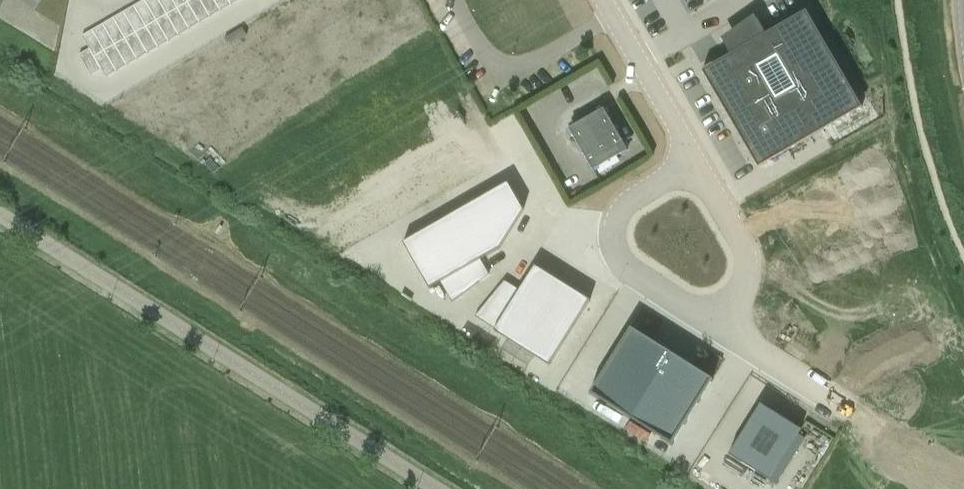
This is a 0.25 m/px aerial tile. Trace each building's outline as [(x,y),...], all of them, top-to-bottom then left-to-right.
[(79,54),(92,75),(102,69),(107,77),(239,0),(144,0),(82,36),(90,48),(79,54)] [(142,97),(154,119),(156,118),(161,126),(167,123),(167,124),(382,0),(310,0),(142,97)] [(729,40),(736,51),(702,71),(758,167),(862,107),(806,10),(765,34),(759,22),(729,40)] [(604,108),(569,128),(593,169),(628,149),(604,108)] [(526,213),(510,185),(406,246),(432,291),(443,285),(455,305),(493,279),(483,263),(502,252),(526,213)] [(591,300),(536,266),(521,291),(506,281),(476,318),(496,331),(495,332),(550,366),(591,300)] [(631,327),(591,392),(672,444),(713,379),(631,327)] [(801,429),(761,404),(729,455),(770,480),(801,429)]
